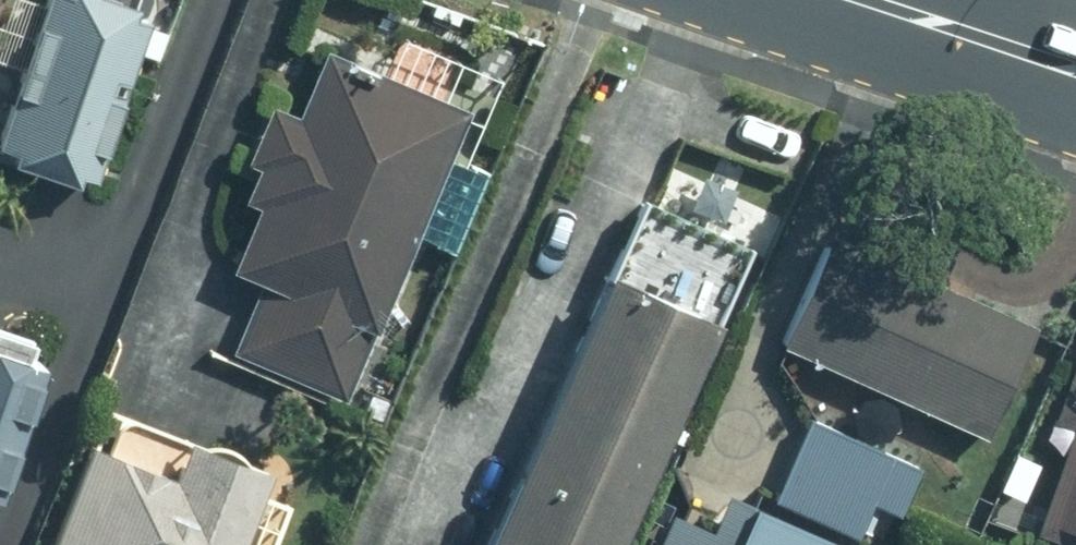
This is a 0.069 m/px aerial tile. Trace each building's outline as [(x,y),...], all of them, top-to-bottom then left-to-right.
[(123,0),(45,0),(0,131),(0,149),(88,179),(144,16),(133,12),(135,4),(123,0)] [(326,45),(298,115),(274,106),(213,262),(257,279),(228,352),(350,399),(467,99),(326,45)] [(573,356),(680,404),(749,250),(643,202),(573,356)] [(830,231),(779,342),(986,435),(1036,324),(830,231)] [(0,343),(0,454),(32,353),(0,343)] [(584,544),(616,544),(680,404),(573,356),(504,509),(584,544)] [(1055,416),(1074,423),(1035,526),(1075,542),(1075,358),(1055,416)] [(807,414),(771,495),(857,533),(873,498),(899,510),(920,464),(807,414)] [(240,540),(266,466),(188,437),(175,470),(92,439),(52,543),(58,544),(254,544),(240,540)] [(672,508),(655,544),(843,544),(844,542),(728,490),(711,526),(672,508)] [(504,509),(488,544),(584,544),(504,509)]
